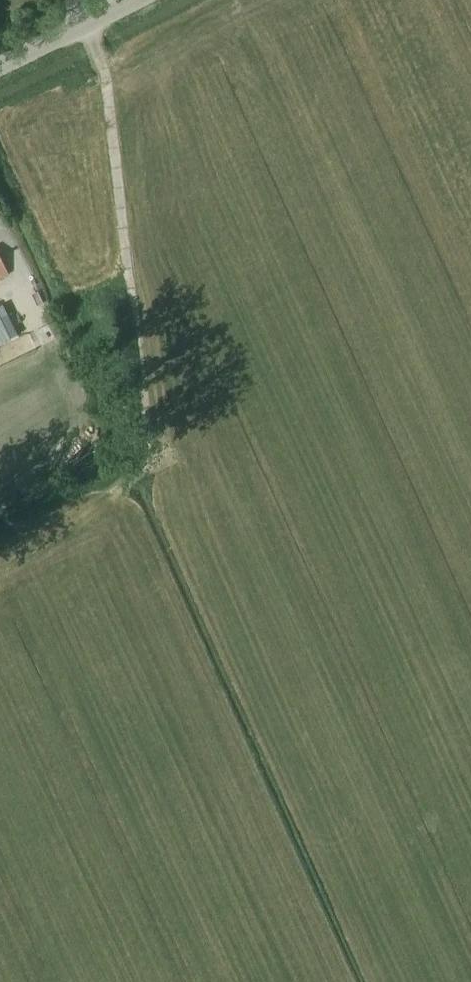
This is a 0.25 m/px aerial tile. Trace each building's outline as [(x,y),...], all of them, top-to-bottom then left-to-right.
[(0,256),(0,279),(9,274),(0,256)] [(28,353),(4,299),(0,301),(0,366),(28,353)]
